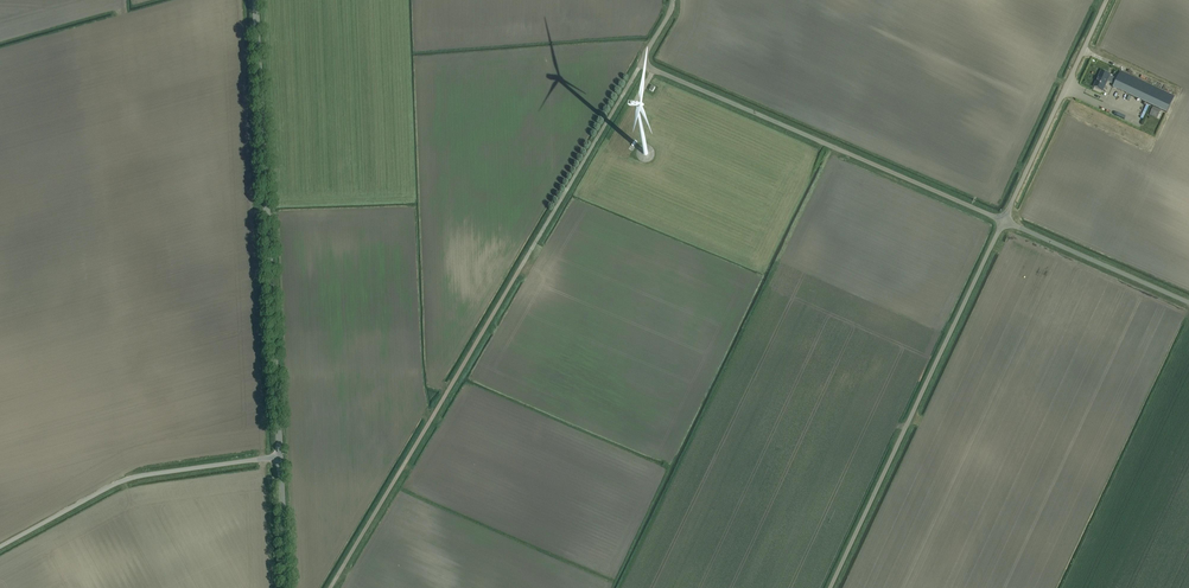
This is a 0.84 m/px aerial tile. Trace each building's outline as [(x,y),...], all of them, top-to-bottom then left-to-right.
[(1097,80),(1094,87),(1103,91),(1107,81),(1112,83),(1115,78),(1110,76),(1110,75),(1101,71),(1098,76),(1096,80),(1097,80)] [(1120,71),(1112,87),(1145,102),(1166,112),(1174,96),(1153,86),(1147,83),(1120,71)] [(1153,107),(1150,115),(1155,118),(1159,110),(1153,107)] [(636,149),(642,138),(638,136),(632,147),(636,149)]
